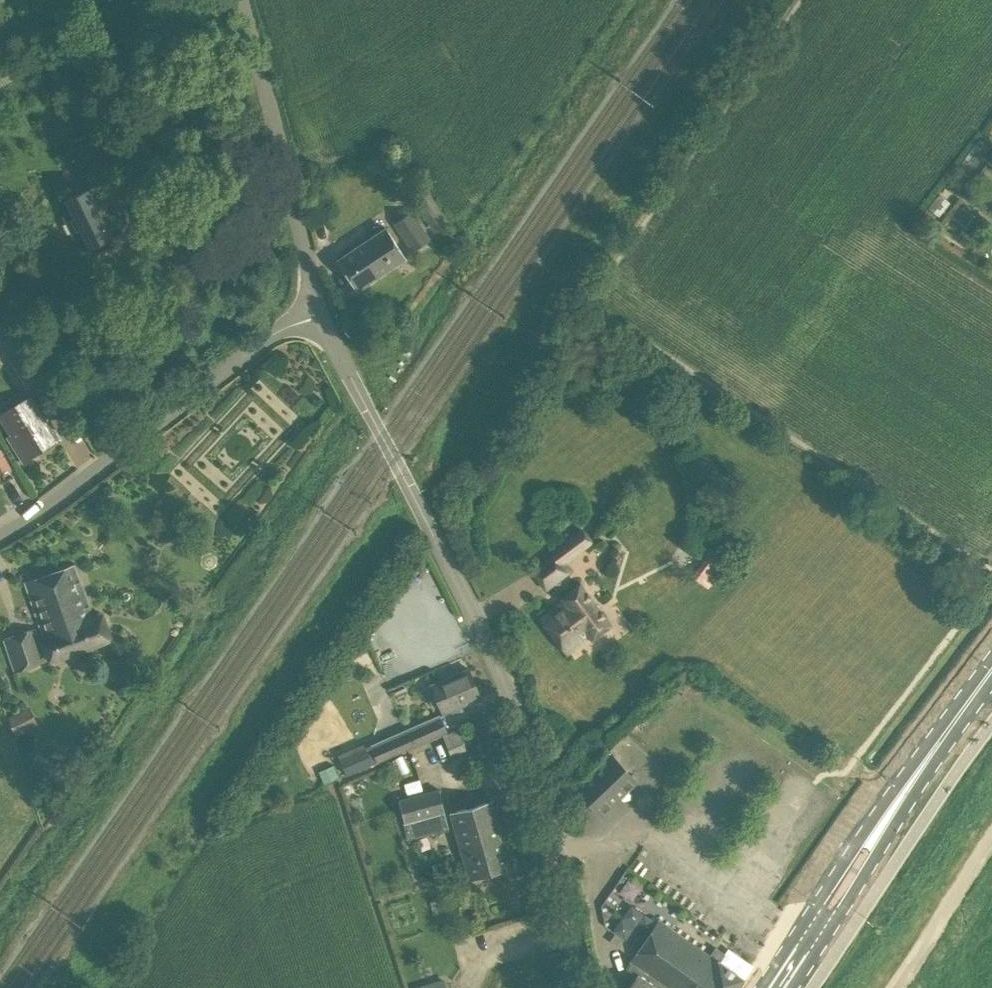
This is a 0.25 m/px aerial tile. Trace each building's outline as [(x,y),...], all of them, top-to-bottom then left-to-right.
[(19,79),(12,67),(0,73),(0,88),(19,79)] [(65,153),(77,178),(105,164),(93,139),(65,153)] [(964,159),(973,165),(986,149),(975,141),(964,159)] [(73,211),(64,215),(75,239),(85,235),(90,247),(112,237),(110,234),(132,224),(112,179),(67,199),(73,211)] [(412,213),(395,224),(413,251),(430,240),(412,213)] [(385,229),(338,260),(358,290),(405,259),(385,229)] [(23,459),(59,437),(45,413),(41,416),(29,397),(0,414),(13,434),(9,436),(23,459)] [(116,504),(104,513),(111,523),(123,514),(116,504)] [(595,538),(609,557),(605,560),(609,566),(621,557),(603,532),(595,538)] [(701,553),(709,560),(696,577),(706,586),(725,561),(706,546),(701,553)] [(546,592),(569,574),(552,553),(529,570),(546,592)] [(92,618),(74,565),(25,581),(46,641),(43,642),(49,660),(109,639),(101,615),(92,618)] [(592,639),(611,625),(580,584),(561,598),(564,601),(540,619),(566,653),(589,635),(592,639)] [(35,627),(3,638),(14,672),(47,661),(35,627)] [(469,667),(431,684),(443,712),(482,696),(469,667)] [(448,733),(440,714),(370,744),(377,763),(401,752),(448,733)] [(444,735),(452,755),(466,749),(458,729),(444,735)] [(365,748),(339,759),(347,775),(372,764),(365,748)] [(576,791),(599,814),(633,781),(611,758),(576,791)] [(439,790),(398,800),(404,822),(429,816),(433,832),(448,828),(439,790)] [(512,865),(493,800),(450,812),(469,877),(512,865)] [(676,900),(661,922),(654,918),(621,965),(637,976),(629,987),(737,987),(743,978),(718,961),(717,962),(677,934),(693,911),(703,918),(725,885),(653,835),(630,868),(676,900)]
